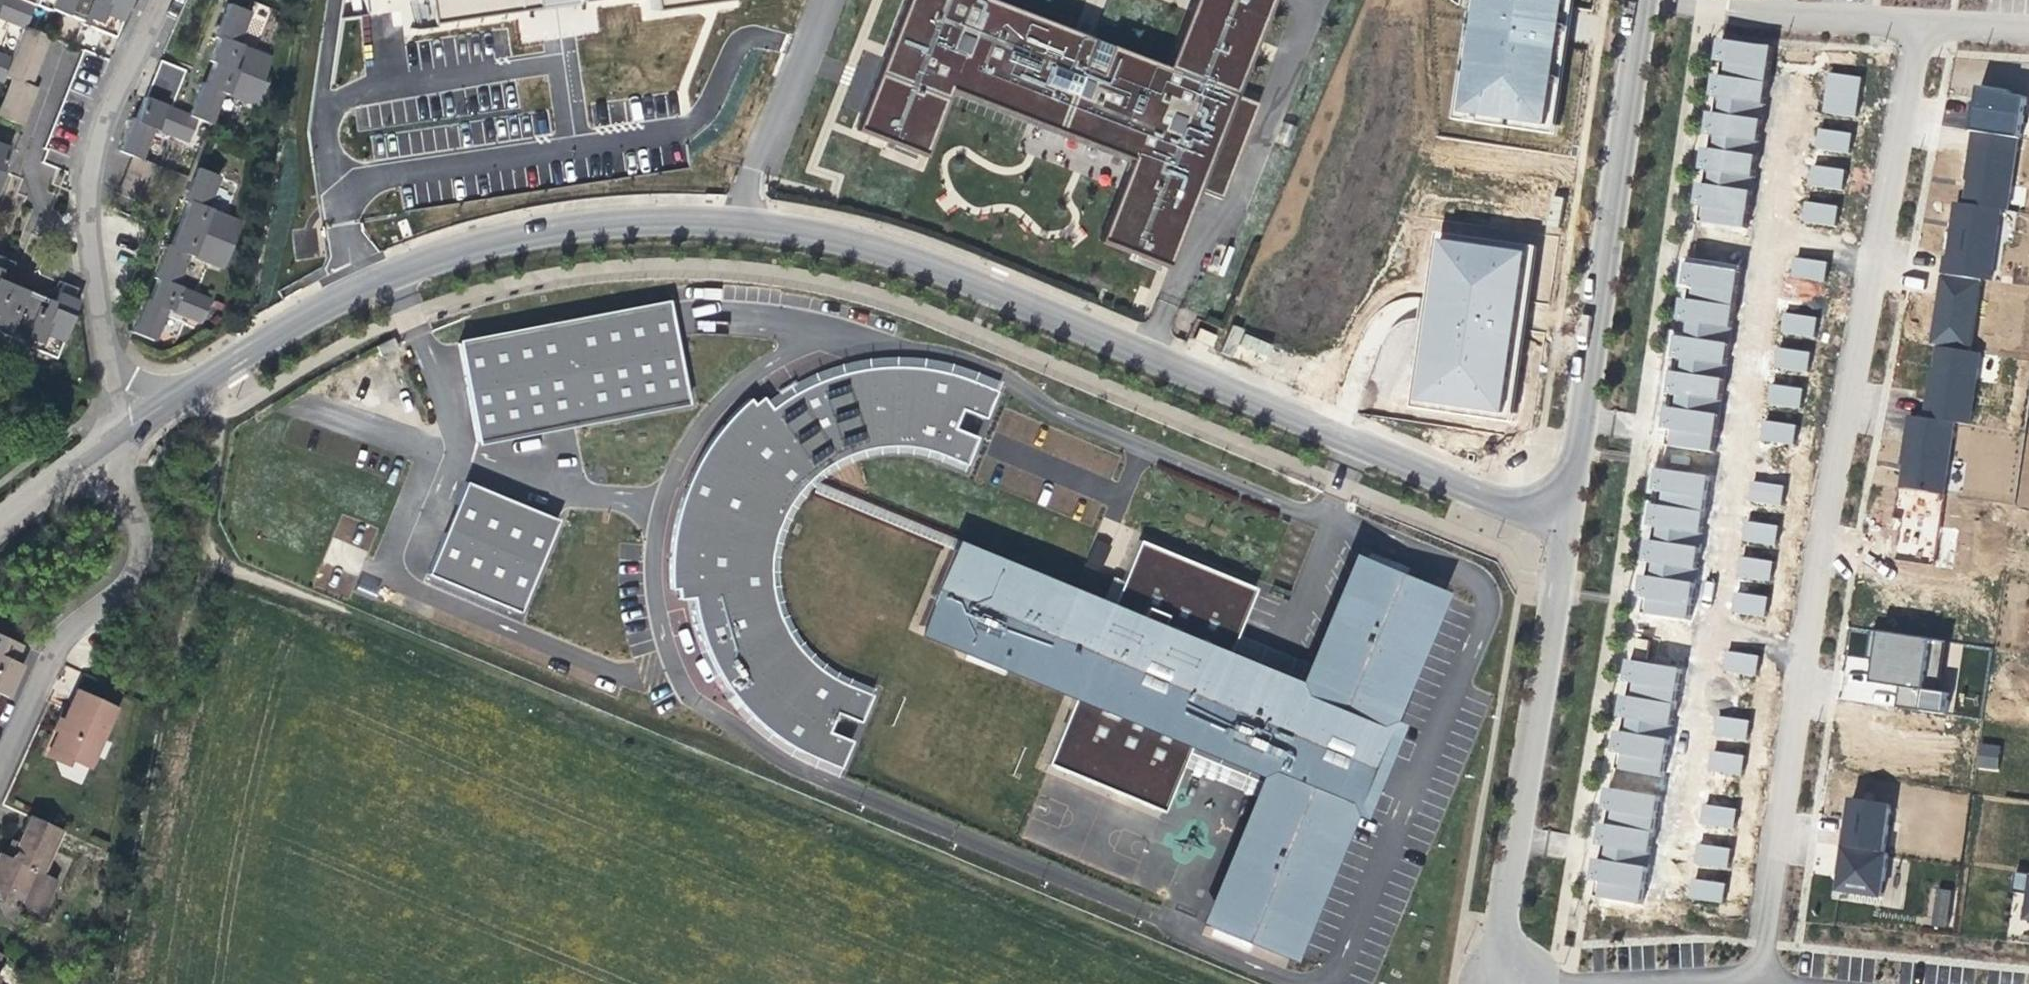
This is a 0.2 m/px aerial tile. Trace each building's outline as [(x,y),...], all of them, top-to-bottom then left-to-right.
[(21,30),(30,7),(13,0),(0,0),(0,22),(21,30)] [(30,7),(44,13),(45,10),(80,25),(79,28),(110,41),(127,0),(13,0),(30,7)] [(429,19),(569,0),(426,0),(429,19)] [(854,128),(922,154),(947,92),(949,86),(1166,170),(1163,178),(1194,190),(1219,199),(1256,103),(1229,92),(1252,34),(1191,11),(1166,75),(1087,44),(1090,35),(1084,33),(1074,29),(1073,32),(1070,38),(981,3),(982,0),(904,0),(854,128)] [(981,3),(1070,38),(1073,32),(990,0),(982,0),(981,3)] [(1191,11),(1252,34),(1265,0),(1196,0),(1191,11)] [(1448,116),(1552,131),(1571,0),(1465,0),(1448,116)] [(235,49),(248,18),(227,9),(213,41),(218,43),(209,65),(214,67),(259,86),(269,64),(235,49)] [(16,43),(42,53),(47,40),(21,30),(16,43)] [(1749,226),(1774,46),(1720,39),(1695,219),(1749,226)] [(11,55),(36,65),(42,53),(16,43),(11,55)] [(6,67),(31,77),(36,65),(11,55),(8,61),(6,67)] [(72,164),(67,161),(71,150),(85,117),(106,66),(102,64),(81,56),(41,151),(46,153),(41,165),(67,175),(72,164)] [(1,79),(6,67),(8,61),(0,57),(0,81),(1,79)] [(185,75),(159,64),(154,76),(180,87),(185,75)] [(11,83),(26,89),(31,77),(6,67),(1,79),(11,83)] [(265,89),(259,86),(214,67),(206,88),(200,87),(187,119),(195,122),(208,128),(221,98),(256,112),(265,89)] [(1861,79),(1827,73),(1821,114),(1855,119),(1861,79)] [(180,87),(154,76),(149,88),(174,99),(180,87)] [(26,89),(11,83),(6,96),(31,105),(36,93),(26,89)] [(1166,170),(949,86),(947,92),(1126,162),(1095,242),(1164,268),(1194,190),(1163,178),(1166,170)] [(1973,102),(1968,130),(1974,131),(2020,138),(2021,138),(2027,98),(2011,96),(2012,92),(1980,87),(1978,103),(1973,102)] [(169,111),(174,99),(149,88),(144,101),(169,111)] [(31,105),(6,96),(2,107),(26,117),(31,105)] [(184,145),(195,122),(187,119),(169,111),(144,101),(136,123),(130,120),(116,152),(131,159),(137,161),(150,130),(184,145)] [(2,107),(0,112),(0,120),(22,129),(26,117),(2,107)] [(1851,133),(1817,128),(1814,149),(1847,155),(1851,133)] [(2020,138),(1974,131),(1967,181),(1970,181),(1966,204),(2001,210),(2009,211),(2020,138)] [(11,152),(0,148),(0,189),(2,185),(6,175),(2,173),(11,152)] [(151,181),(156,169),(137,161),(131,159),(126,171),(151,181)] [(1845,168),(1812,163),(1808,184),(1842,189),(1845,168)] [(229,247),(239,224),(205,209),(218,179),(197,170),(191,183),(183,201),(188,203),(179,225),(229,247)] [(151,181),(126,171),(121,183),(145,194),(151,181)] [(145,194),(121,183),(115,195),(140,206),(145,194)] [(1838,206),(1805,201),(1802,222),(1835,227),(1838,206)] [(1966,204),(1957,203),(1949,257),(1946,256),(1943,274),(1991,281),(2001,210),(1966,204)] [(169,247),(165,245),(152,276),(156,278),(172,285),(185,254),(219,269),(229,247),(179,225),(169,247)] [(1530,246),(1432,232),(1407,406),(1505,420),(1530,246)] [(1827,262),(1794,257),(1791,278),(1824,284),(1827,262)] [(1714,451),(1741,268),(1689,260),(1663,444),(1714,451)] [(1973,350),(1984,282),(1940,275),(1929,343),(1973,350)] [(196,323),(206,300),(172,285),(156,278),(147,300),(143,298),(130,329),(149,337),(162,309),(196,323)] [(6,339),(23,346),(22,349),(54,362),(76,308),(70,305),(74,294),(62,289),(54,308),(45,304),(1,285),(0,285),(0,336),(6,339)] [(454,341),(474,447),(689,407),(667,301),(454,341)] [(1817,318),(1784,313),(1781,334),(1814,340),(1817,318)] [(1230,327),(1222,353),(1241,359),(1243,351),(1262,358),(1268,340),(1230,327)] [(1209,345),(1213,335),(1196,328),(1191,337),(1209,345)] [(1811,351),(1777,346),(1774,367),(1807,372),(1811,351)] [(1982,353),(1939,347),(1932,396),(1929,396),(1926,419),(1956,423),(1971,426),(1982,353)] [(770,551),(775,532),(778,524),(786,507),(794,495),(799,489),(803,484),(808,479),(816,472),(832,461),(841,457),(865,449),(873,447),(886,446),(910,447),(922,449),(933,452),(964,464),(975,437),(951,427),(959,408),(983,418),(994,390),(969,380),(949,373),(923,367),(894,366),(866,368),(850,370),(829,376),(810,383),(792,392),(769,407),(763,400),(754,406),(752,403),(747,397),(727,418),(716,430),(700,454),(694,466),(683,489),(676,509),(672,526),(669,543),(668,567),(669,589),(675,588),(681,587),(682,599),(691,597),(696,621),(705,651),(713,666),(723,684),(733,697),(743,708),(765,729),(788,745),(809,756),(843,770),(855,742),(832,733),(840,713),(864,723),(875,696),(840,682),(827,676),(809,661),(796,648),(786,633),(776,612),(774,604),(771,594),(769,576),(769,562),(770,551)] [(1804,389),(1771,384),(1767,405),(1801,410),(1804,389)] [(754,406),(763,400),(760,396),(752,403),(754,406)] [(1926,419),(1911,417),(1904,464),(1907,465),(1903,487),(1945,494),(1956,423),(1926,419)] [(1797,425),(1764,420),(1761,441),(1794,446),(1797,425)] [(1691,617),(1711,475),(1657,468),(1637,610),(1691,617)] [(1101,599),(808,479),(799,489),(949,553),(1107,614),(1110,609),(1122,582),(1110,577),(1101,599)] [(1786,485),(1752,480),(1749,501),(1782,507),(1786,485)] [(518,612),(556,520),(463,481),(425,574),(518,612)] [(1935,564),(1945,494),(1903,487),(1898,487),(1892,528),(1900,529),(1895,558),(1935,564)] [(1779,526),(1745,521),(1742,542),(1775,547),(1779,526)] [(1389,724),(1442,596),(1349,558),(1305,664),(1296,687),(1223,658),(1233,634),(1252,588),(1138,542),(1131,560),(1122,582),(1110,609),(953,545),(913,642),(1068,706),(1044,764),(1161,812),(1179,769),(1186,752),(1255,780),(1248,798),(1196,925),(1290,963),(1297,947),(1350,817),(1360,821),(1368,802),(1396,733),(1398,728),(1389,724)] [(1774,562),(1740,557),(1737,578),(1770,583),(1774,562)] [(1767,597),(1734,592),(1730,613),(1764,619),(1767,597)] [(1948,643),(1873,631),(1868,659),(1877,661),(1874,684),(1901,688),(1898,708),(1948,715),(1951,693),(1941,692),(1948,643)] [(1305,664),(1233,634),(1223,658),(1296,687),(1305,664)] [(9,701),(24,668),(16,665),(20,656),(24,647),(0,637),(0,696),(9,701)] [(1760,655),(1726,650),(1723,671),(1756,677),(1760,655)] [(1667,776),(1683,668),(1631,661),(1615,769),(1667,776)] [(70,761),(72,762),(90,771),(119,708),(80,690),(66,719),(70,721),(66,731),(63,739),(56,738),(56,761),(70,761)] [(1751,719),(1718,714),(1714,735),(1748,741),(1751,719)] [(2001,746),(1982,744),(1979,770),(1998,772),(2001,746)] [(1744,755),(1711,750),(1707,771),(1741,776),(1744,755)] [(1255,780),(1186,752),(1179,769),(1248,798),(1255,780)] [(1643,903),(1661,797),(1610,788),(1592,895),(1643,903)] [(1897,801),(1853,795),(1839,892),(1887,899),(1894,852),(1889,851),(1897,801)] [(1738,809),(1704,804),(1701,825),(1734,830),(1738,809)] [(24,901),(37,870),(44,874),(64,831),(33,817),(16,853),(14,857),(3,852),(0,858),(0,895),(2,902),(16,897),(24,901)] [(1732,848),(1698,843),(1695,864),(1728,870),(1732,848)] [(59,881),(44,874),(37,870),(24,901),(26,908),(43,916),(59,881)] [(2016,873),(2013,893),(2028,895),(2028,874),(2016,873)] [(1725,884),(1692,879),(1688,900),(1722,905),(1725,884)] [(1956,891),(1934,888),(1930,914),(1925,913),(1924,922),(1951,926),(1956,891)]
